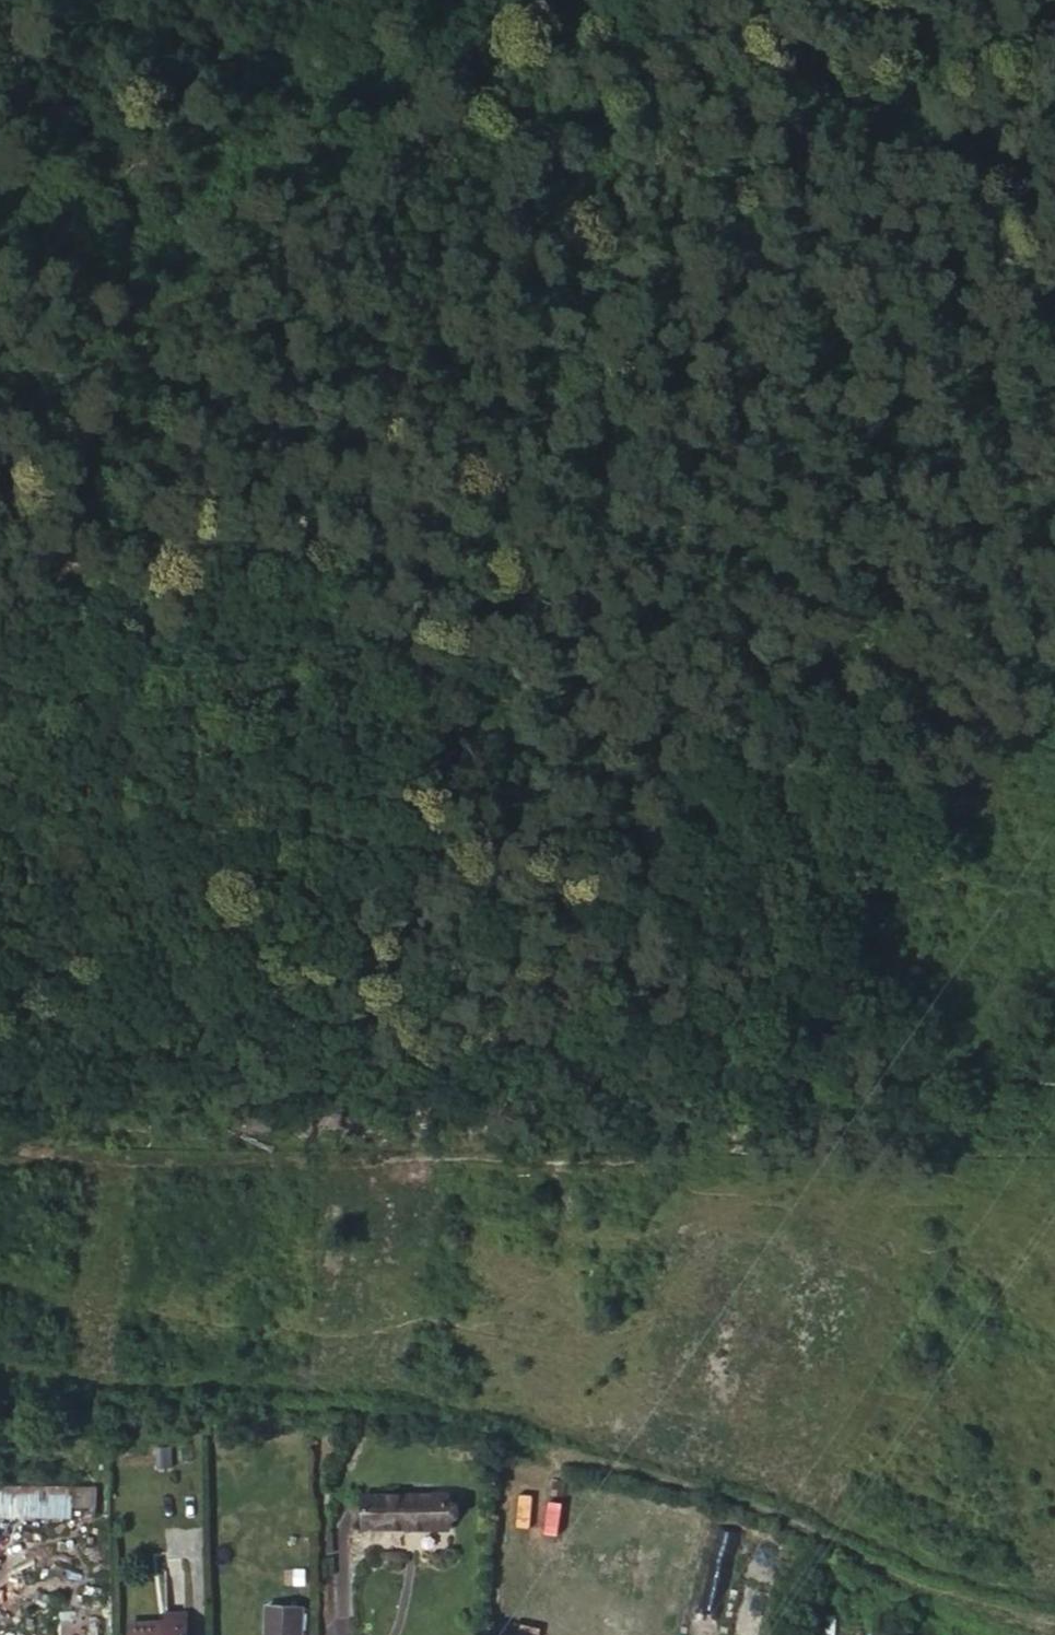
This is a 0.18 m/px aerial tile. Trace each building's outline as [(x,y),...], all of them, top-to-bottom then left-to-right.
[(70,1518),(70,1505),(94,1505),(94,1486),(0,1487),(0,1518),(70,1518)] [(441,1500),(363,1501),(364,1536),(442,1534),(441,1500)] [(260,1608),(260,1634),(296,1634),(296,1609),(260,1608)]
